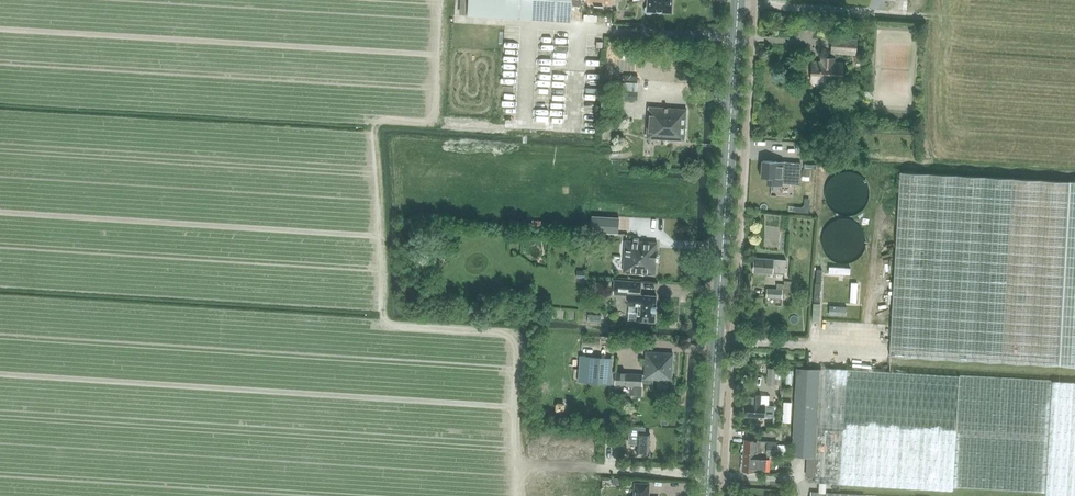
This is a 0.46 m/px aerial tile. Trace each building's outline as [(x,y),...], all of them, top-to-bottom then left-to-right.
[(572,20),(573,0),(469,0),(468,13),(572,20)] [(648,12),(652,12),(653,11),(672,12),(673,0),(647,0),(647,3),(645,5),(645,9),(648,12)] [(833,35),(832,52),(857,53),(858,36),(833,35)] [(806,61),(806,75),(812,76),(812,79),(820,79),(820,82),(831,83),(832,75),(843,75),(844,64),(835,63),(832,63),(832,58),(823,57),(823,62),(814,62),(813,62),(806,61)] [(619,83),(618,97),(625,97),(625,98),(637,99),(638,84),(626,84),(626,83),(619,83)] [(649,106),(647,137),(685,139),(687,108),(649,106)] [(763,174),(762,177),(769,177),(768,184),(783,184),(783,183),(799,184),(801,163),(791,163),(783,162),(783,166),(781,166),(777,166),(777,162),(763,161),(763,167),(761,167),(760,168),(759,173),(761,174),(763,174)] [(1028,177),(898,170),(888,354),(1074,364),(1074,180),(1028,177)] [(842,213),(849,214),(855,213),(861,210),(865,205),(868,199),(869,193),(868,186),(865,181),(860,176),(854,173),(848,172),(841,174),(835,177),(831,181),(828,187),(827,194),(828,200),(831,206),(836,211),(842,213)] [(592,215),(591,231),(617,233),(618,217),(592,215)] [(850,261),(856,258),(861,254),(864,248),(865,241),(864,234),(861,228),(856,224),(850,221),(843,219),(837,221),(831,224),(826,228),(823,234),(822,241),(823,248),(826,254),(831,258),(837,262),(843,263),(850,261)] [(626,241),(624,272),(656,274),(657,242),(626,241)] [(755,258),(754,272),(785,275),(786,261),(781,260),(755,258)] [(614,280),(613,290),(629,291),(627,319),(655,321),(657,295),(640,294),(641,281),(614,280)] [(765,297),(780,298),(781,285),(776,284),(775,289),(765,288),(765,297)] [(645,378),(672,379),(673,352),(646,351),(645,378)] [(623,372),(598,371),(599,357),(580,356),(579,383),(611,385),(623,385),(642,387),(642,382),(642,374),(623,372)] [(768,368),(767,385),(775,385),(775,384),(780,384),(781,372),(781,369),(768,368)] [(1060,495),(1074,495),(1074,383),(1051,381),(1028,380),(961,377),(961,378),(849,371),(820,370),(820,371),(797,370),(793,433),(792,458),(815,460),(814,482),(953,490),(953,487),(1046,492),(1046,495),(1060,495)] [(747,407),(747,411),(748,412),(748,415),(765,416),(774,416),(775,405),(768,405),(761,405),(762,395),(752,395),(752,404),(748,404),(748,406),(747,407)] [(645,432),(645,427),(629,426),(628,442),(638,443),(637,454),(648,455),(650,433),(645,432)] [(745,438),(744,452),(767,454),(777,454),(777,440),(745,438)] [(778,454),(789,454),(789,444),(778,444),(778,454)] [(767,454),(744,452),(743,470),(756,471),(756,470),(766,470),(767,454)] [(649,495),(650,483),(636,483),(635,495),(647,495),(649,495)]
